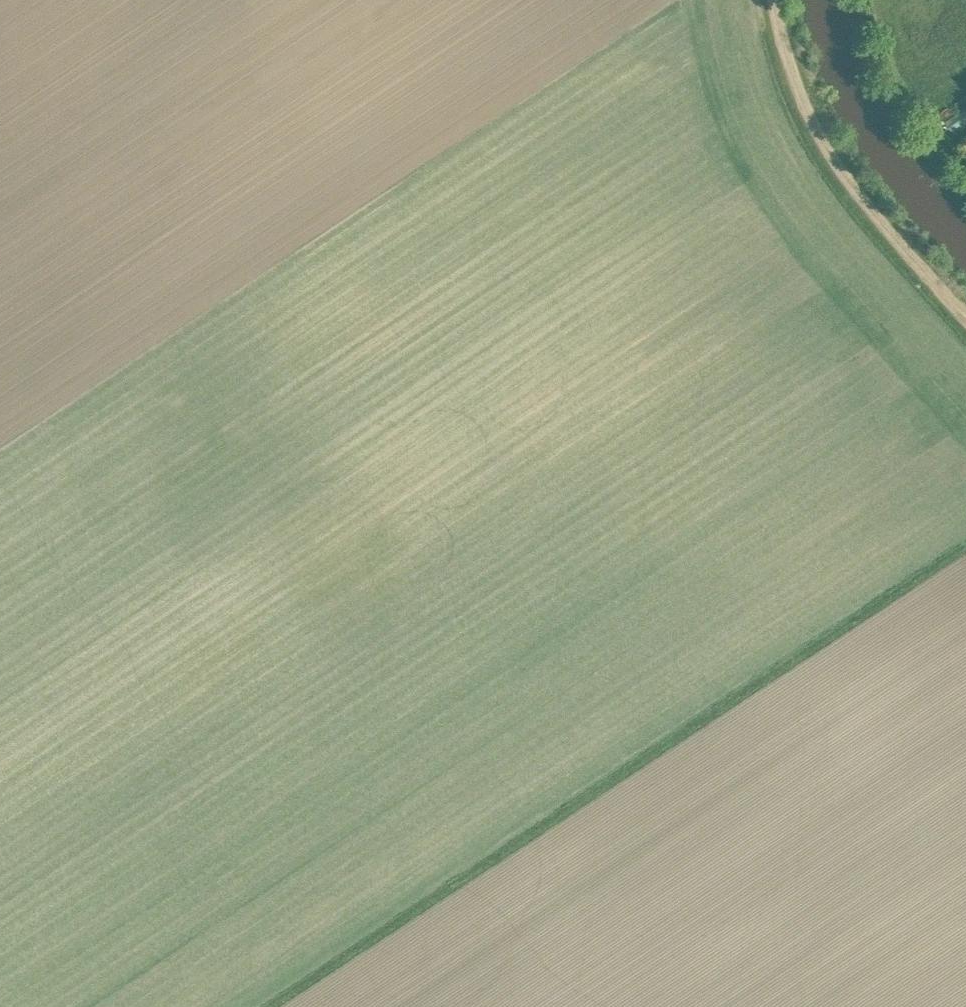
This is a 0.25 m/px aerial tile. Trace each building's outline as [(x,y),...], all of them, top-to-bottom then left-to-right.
[(965,128),(965,111),(964,108),(944,123),(954,137),(965,128)]
